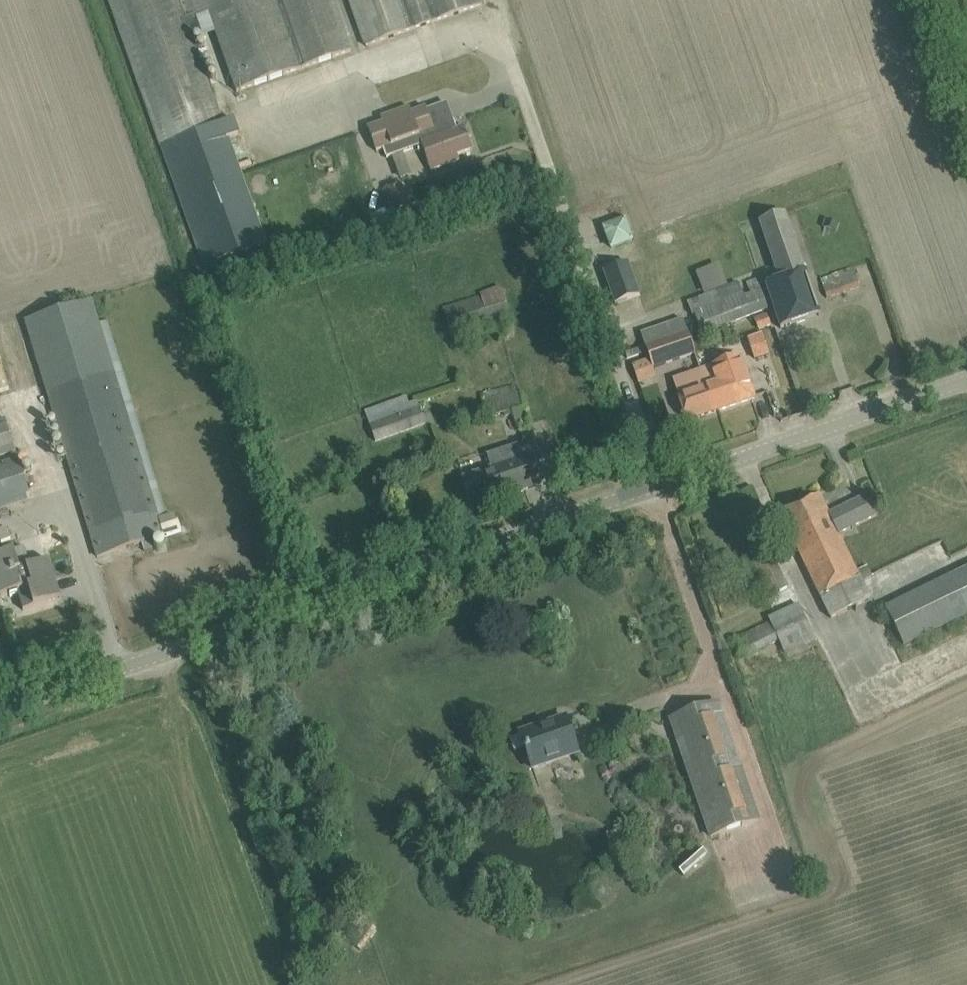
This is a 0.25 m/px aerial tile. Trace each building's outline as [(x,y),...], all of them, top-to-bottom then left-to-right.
[(350,52),(332,0),(111,0),(204,266),(265,245),(228,140),(239,136),(234,121),(223,124),(193,38),(203,34),(197,18),(208,14),(236,92),(350,52)] [(364,47),(482,5),(480,0),(347,0),(364,47)] [(381,123),(367,128),(375,152),(383,150),(386,158),(421,146),(430,172),(459,161),(458,156),(472,151),(464,127),(456,130),(453,121),(434,129),(426,108),(411,113),(410,108),(380,118),(381,123)] [(383,199),(388,213),(412,205),(407,190),(383,199)] [(793,276),(804,272),(783,212),(758,221),(779,280),(793,276)] [(610,251),(633,243),(625,220),(602,228),(610,251)] [(639,299),(628,267),(602,275),(613,308),(639,299)] [(828,300),(860,289),(853,269),(821,280),(828,300)] [(808,320),(793,276),(779,280),(766,284),(781,328),(808,320)] [(738,283),(691,302),(687,303),(692,316),(695,316),(702,334),(751,315),(752,317),(768,311),(756,279),(745,283),(746,286),(740,288),(738,283)] [(500,288),(479,294),(480,296),(442,308),(449,330),(508,311),(500,288)] [(25,321),(98,558),(142,544),(144,552),(153,549),(151,541),(181,532),(178,522),(176,523),(174,516),(167,518),(108,322),(99,325),(91,301),(25,321)] [(767,316),(754,321),(758,332),(771,327),(767,316)] [(627,359),(647,352),(653,369),(695,354),(684,323),(642,338),(645,347),(625,354),(627,359)] [(748,339),(755,360),(770,355),(763,334),(748,339)] [(686,422),(720,411),(755,399),(748,380),(741,357),(701,370),(673,380),(677,393),(676,393),(686,422)] [(514,386),(483,393),(488,417),(509,412),(515,432),(530,428),(524,409),(520,392),(516,393),(514,386)] [(405,395),(364,410),(375,443),(425,424),(417,401),(408,403),(405,395)] [(6,418),(0,420),(0,457),(17,451),(6,418)] [(531,454),(526,441),(486,455),(490,468),(462,477),(473,509),(542,487),(531,454)] [(18,457),(0,463),(0,510),(31,500),(18,457)] [(820,495),(780,514),(831,619),(871,600),(862,581),(872,577),(866,566),(857,571),(839,534),(878,516),(868,495),(829,514),(820,495)] [(61,599),(50,561),(30,567),(24,549),(0,556),(0,598),(10,595),(10,597),(18,595),(18,592),(20,592),(25,609),(23,609),(23,611),(61,599)] [(767,598),(787,588),(769,553),(749,563),(767,598)] [(966,617),(966,567),(884,607),(903,648),(966,617)] [(742,659),(778,642),(784,656),(816,641),(798,604),(767,619),(769,622),(732,639),(742,659)] [(671,721),(678,739),(712,838),(759,822),(718,704),(671,721)] [(542,729),(541,726),(520,734),(521,735),(510,739),(514,751),(525,748),(532,769),(578,753),(566,718),(564,718),(565,721),(542,729)] [(684,877),(708,856),(701,848),(677,869),(684,877)] [(361,952),(377,931),(368,925),(353,946),(361,952)]
